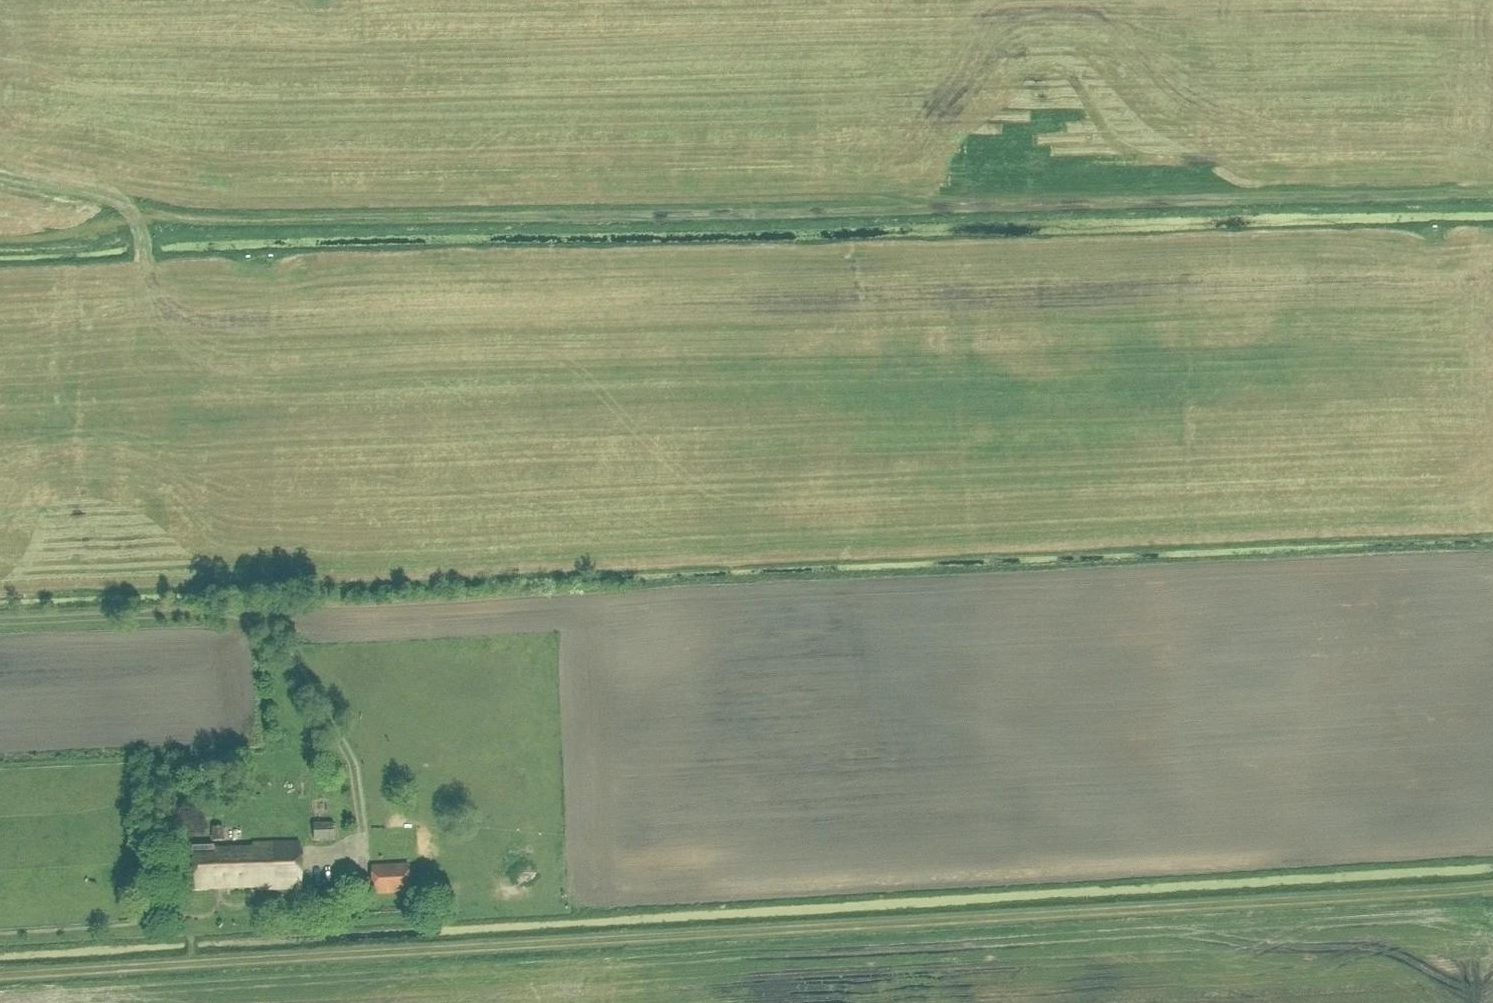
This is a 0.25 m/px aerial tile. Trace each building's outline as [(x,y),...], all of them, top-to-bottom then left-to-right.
[(432,772),(433,788),(444,788),(444,771),(432,772)] [(313,841),(333,841),(333,825),(312,825),(313,841)] [(299,887),(297,843),(252,844),(252,847),(213,849),(213,845),(192,846),(193,887),(257,885),(258,889),(299,887)]
